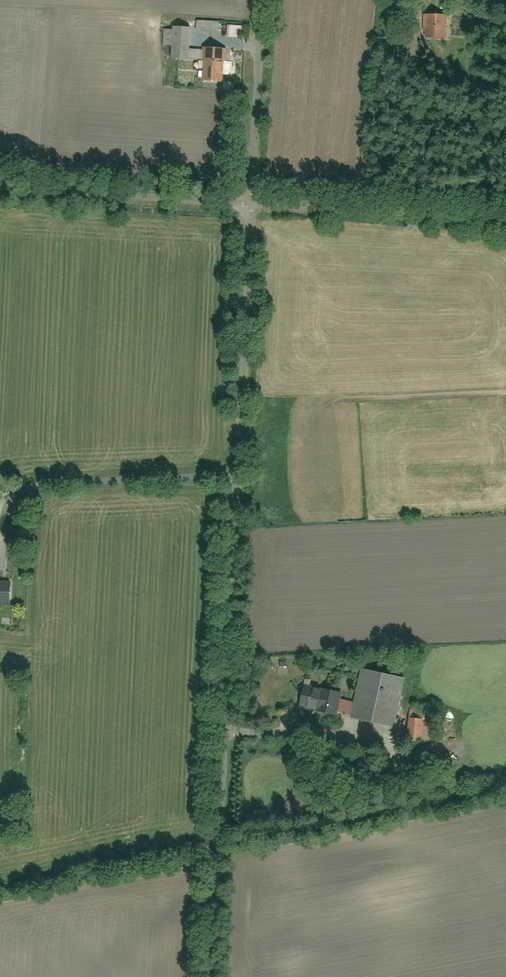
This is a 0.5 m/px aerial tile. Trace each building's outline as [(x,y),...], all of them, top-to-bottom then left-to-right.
[(447,15),(426,16),(426,42),(447,41),(447,15)] [(198,20),(197,32),(220,33),(220,21),(198,20)] [(164,47),(173,47),(172,60),(205,61),(204,83),(224,83),(225,48),(205,48),(205,51),(190,50),(191,27),(173,27),(173,32),(164,32),(164,47)] [(13,605),(14,584),(0,583),(0,604),(13,605)] [(362,671),(351,720),(395,730),(406,680),(362,671)] [(307,682),(300,708),(330,716),(337,690),(307,682)] [(288,712),(284,725),(297,729),(301,716),(288,712)] [(419,729),(418,744),(432,745),(434,716),(409,714),(409,729),(419,729)]
